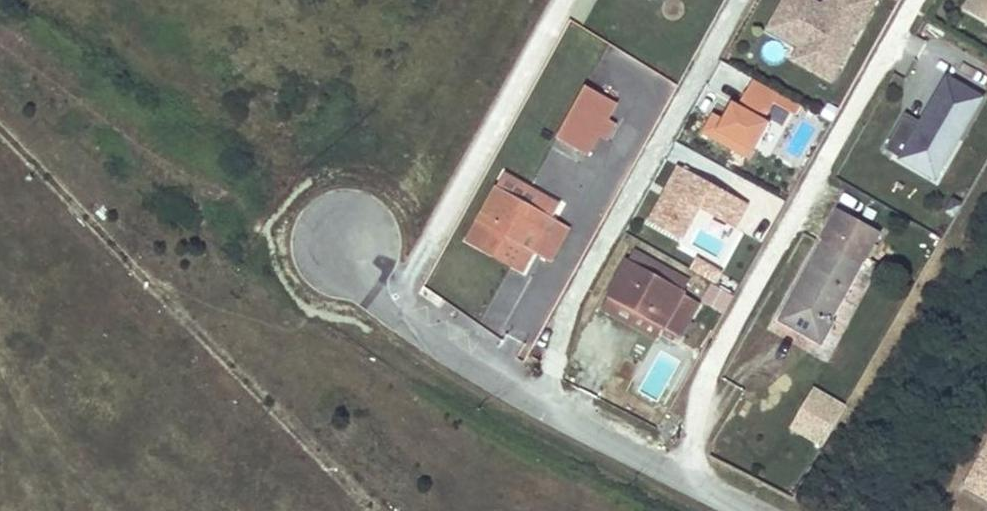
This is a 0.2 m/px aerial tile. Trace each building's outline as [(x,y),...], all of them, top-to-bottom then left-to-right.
[(861,28),(822,6),(811,0),(784,0),(768,30),(799,47),(838,69),(861,28)] [(840,0),(826,0),(822,6),(861,28),(868,15),(840,0)] [(876,0),(840,0),(868,15),(876,0)] [(963,10),(986,24),(986,0),(970,0),(963,10)] [(831,82),(838,69),(799,47),(792,60),(831,82)] [(958,139),(982,98),(947,78),(919,128),(903,118),(885,150),(893,154),(936,179),(958,139)] [(802,108),(781,96),(756,82),(741,108),(735,105),(725,122),(712,115),(701,135),(713,142),(749,163),(771,126),(766,123),(775,107),(795,119),(802,108)] [(586,86),(556,138),(586,155),(616,103),(586,86)] [(828,103),(821,115),(832,121),(839,109),(828,103)] [(936,179),(893,154),(890,159),(937,185),(963,141),(958,139),(936,179)] [(749,194),(681,157),(663,189),(701,210),(731,227),(749,194)] [(504,173),(496,187),(552,218),(560,204),(504,173)] [(496,187),(476,223),(521,248),(529,235),(540,241),(552,218),(496,187)] [(701,210),(663,189),(648,217),(685,238),(701,210)] [(838,210),(776,321),(821,346),(835,322),(831,320),(879,233),(838,210)] [(521,248),(476,223),(466,239),(523,272),(533,253),(550,263),(569,228),(552,218),(540,241),(529,235),(521,248)] [(633,252),(628,261),(684,292),(689,283),(633,252)] [(726,274),(697,259),(691,269),(720,284),(726,274)] [(628,261),(614,285),(625,291),(618,303),(663,328),(679,337),(698,303),(682,295),(684,292),(628,261)] [(625,291),(614,285),(601,308),(656,340),(663,328),(618,303),(625,291)] [(847,408),(815,388),(790,428),(823,448),(847,408)] [(958,497),(984,510),(986,510),(986,445),(958,497)]
